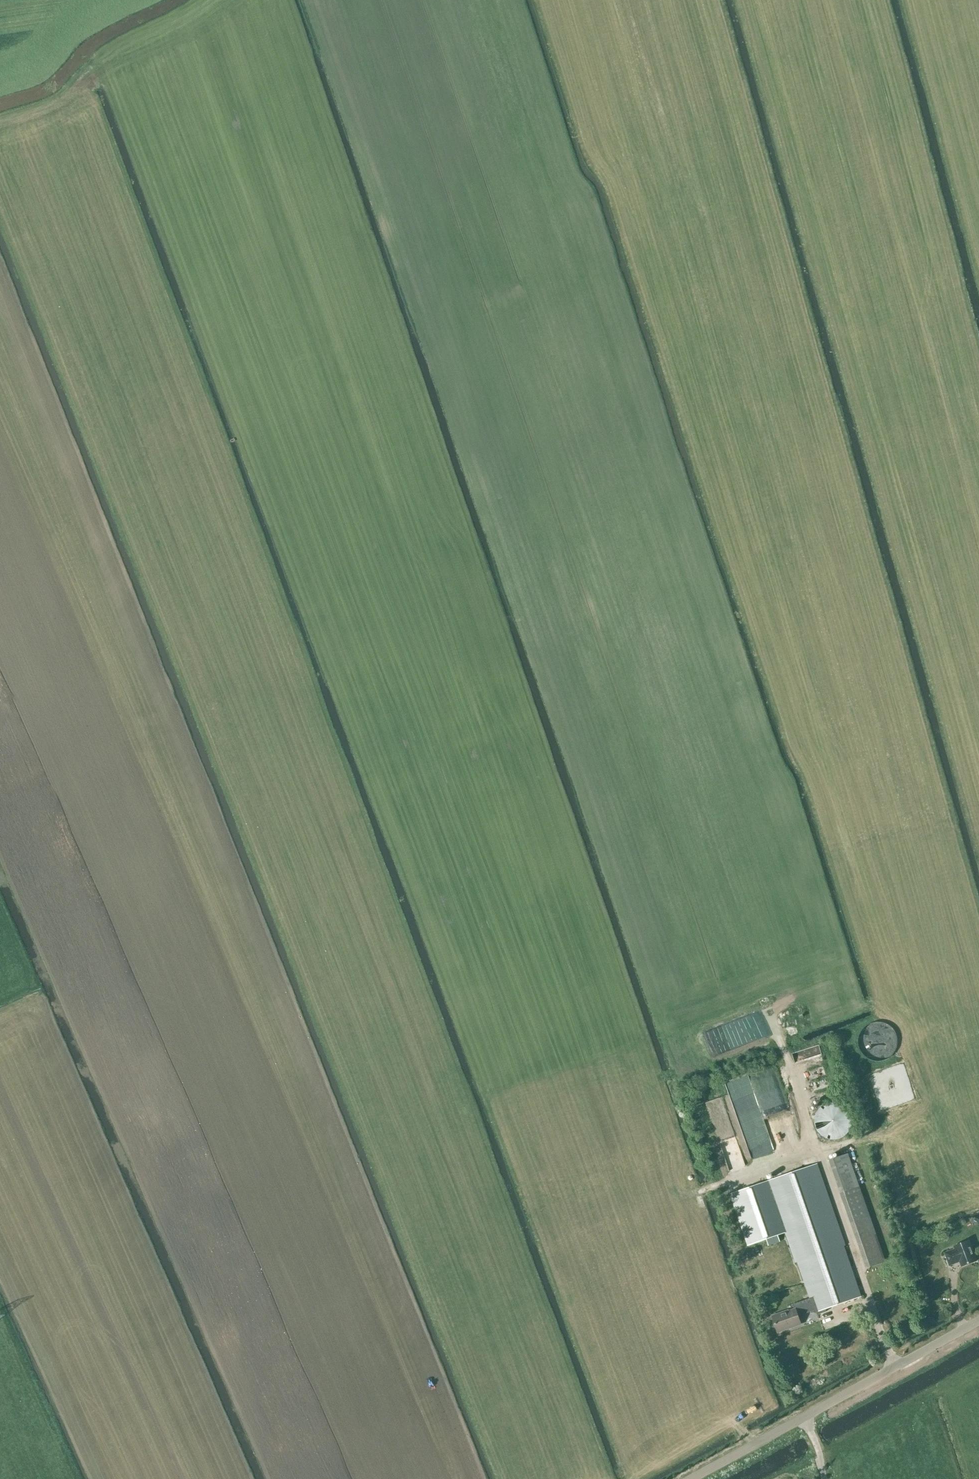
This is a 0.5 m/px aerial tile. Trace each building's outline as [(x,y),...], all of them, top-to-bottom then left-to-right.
[(786,1055),(789,1068),(800,1065),(799,1061),(822,1054),(820,1045),(786,1055)] [(723,1096),(729,1118),(757,1110),(750,1088),(723,1096)] [(820,1106),(819,1108),(817,1110),(816,1112),(815,1114),(814,1117),(814,1119),(814,1122),(814,1125),(815,1128),(817,1131),(818,1133),(820,1135),(823,1137),(825,1138),(828,1139),(831,1140),(834,1140),(837,1140),(840,1139),(842,1138),(845,1136),(847,1135),(848,1133),(849,1131),(851,1129),(851,1127),(852,1125),(853,1122),(853,1121),(852,1118),(852,1115),(851,1112),(850,1110),(848,1108),(846,1106),(845,1105),(843,1104),(842,1103),(840,1103),(838,1102),(837,1102),(835,1101),(833,1101),(831,1101),(829,1102),(827,1102),(825,1103),(822,1105),(820,1106)] [(849,1153),(829,1160),(866,1268),(886,1261),(849,1153)] [(814,1310),(814,1312),(816,1311),(817,1314),(826,1311),(825,1308),(861,1296),(816,1165),(732,1194),(749,1244),(766,1239),(778,1235),(787,1232),(810,1298),(793,1304),(795,1309),(773,1316),(778,1331),(800,1323),(797,1316),(814,1310)] [(778,1235),(766,1239),(769,1245),(780,1241),(778,1235)] [(976,1261),(968,1240),(953,1246),(955,1249),(945,1253),(949,1265),(959,1261),(961,1267),(976,1261)]
